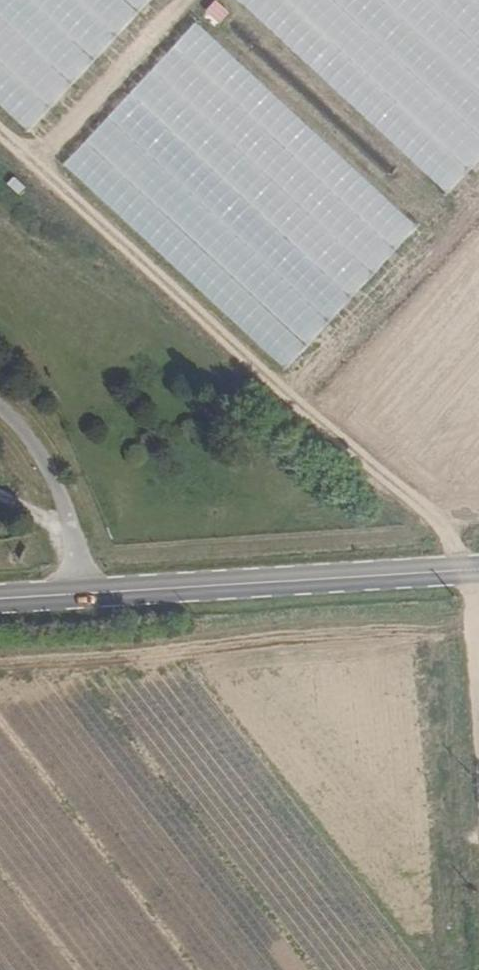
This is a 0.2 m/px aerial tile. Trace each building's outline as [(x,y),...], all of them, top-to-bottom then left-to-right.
[(26,130),(150,0),(0,0),(0,106),(26,130)] [(234,10),(221,0),(217,0),(207,13),(222,25),(234,10)] [(446,197),(478,160),(478,0),(229,0),(446,197)] [(424,223),(201,22),(67,169),(290,371),(424,223)]
